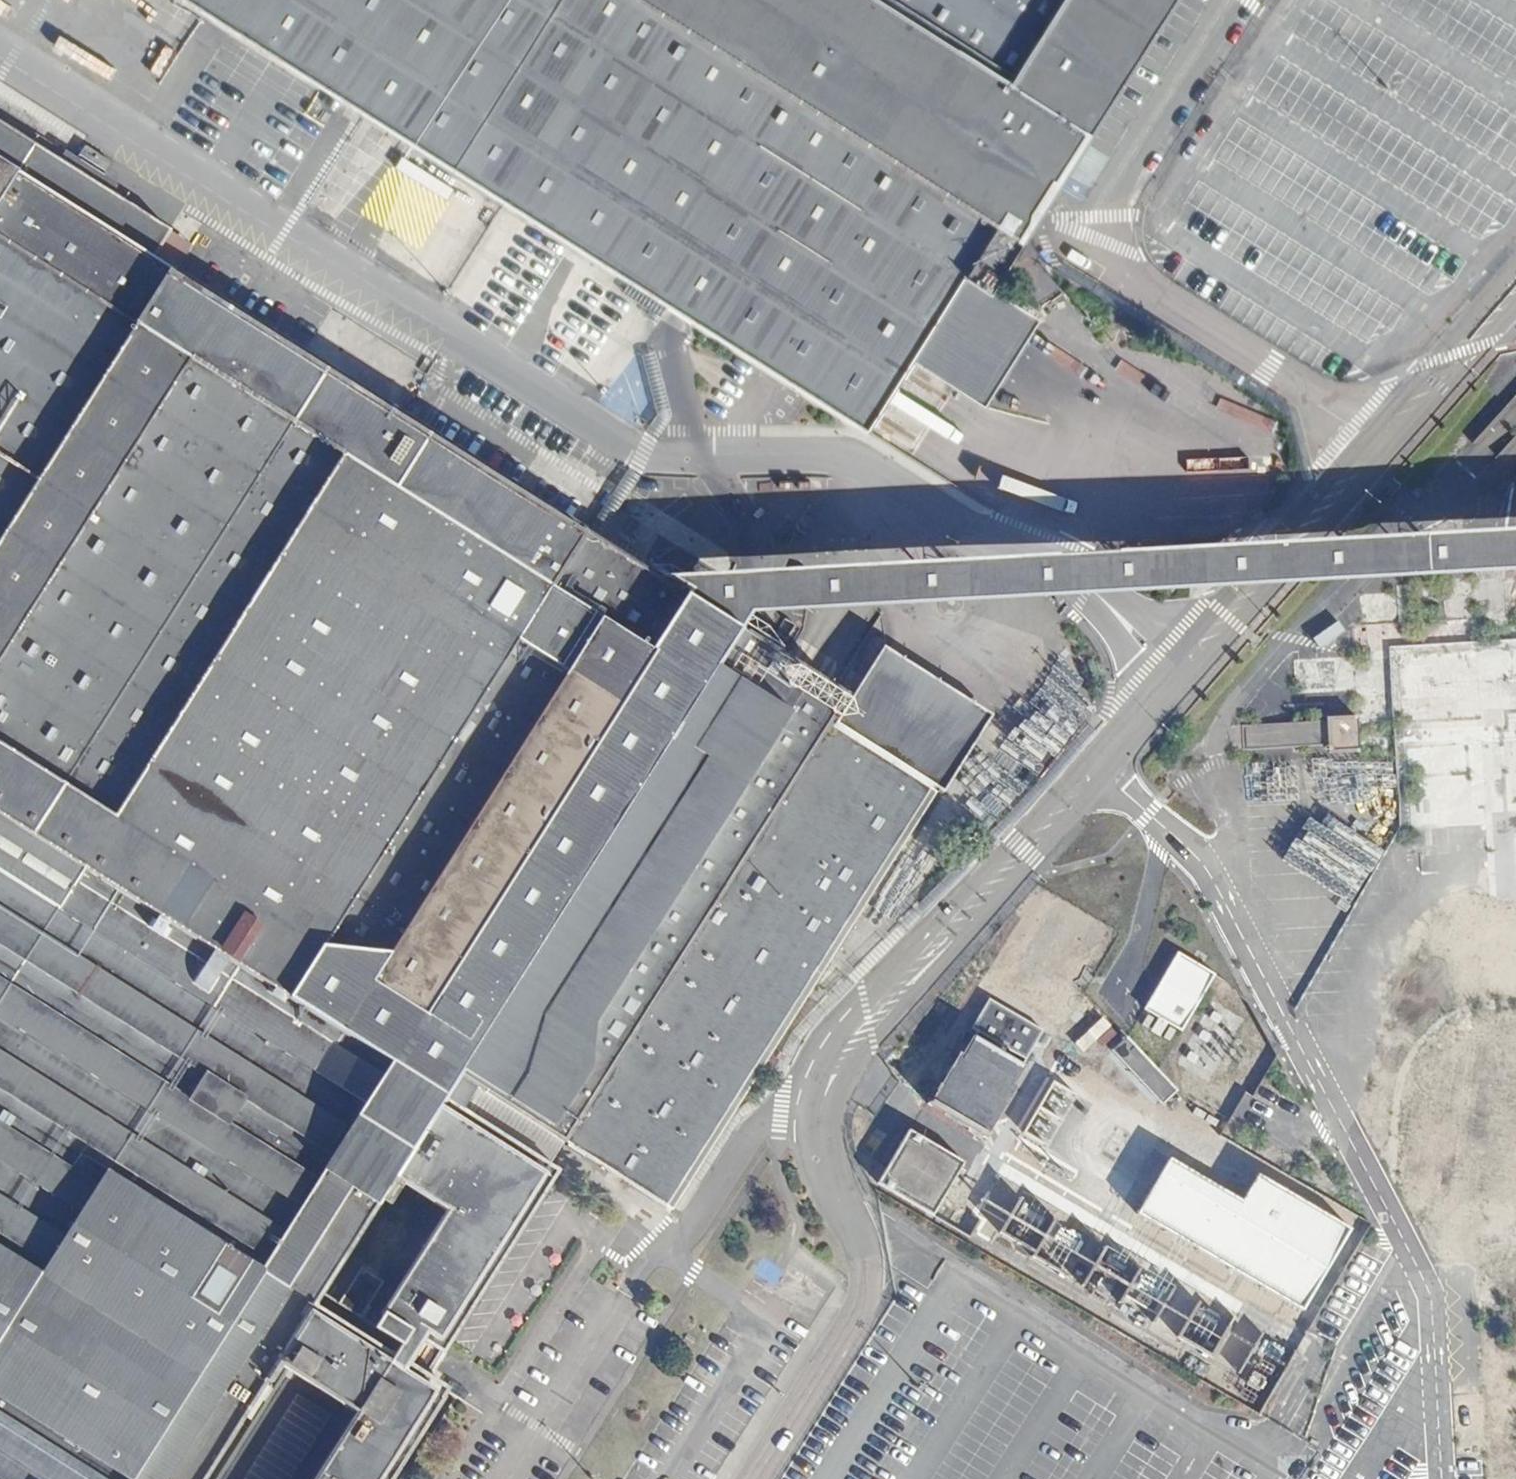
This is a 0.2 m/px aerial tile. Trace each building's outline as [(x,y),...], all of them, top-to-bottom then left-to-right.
[(866,429),(963,275),(989,294),(1175,0),(188,0),(866,429)] [(448,1389),(424,1373),(439,1351),(441,1353),(558,1171),(452,1104),(455,1100),(463,1104),(476,1086),(568,1143),(664,1204),(931,781),(944,788),(989,712),(882,645),(848,696),(751,640),(667,588),(150,262),(171,230),(91,178),(95,170),(102,174),(111,161),(84,146),(71,168),(0,123),(0,1478),(390,1478),(448,1389)] [(667,588),(751,640),(760,622),(1515,579),(1515,542),(667,588)] [(1482,648),(1486,716),(1417,721),(1418,729),(1405,729),(1411,828),(1499,822),(1500,837),(1515,836),(1515,646),(1482,648)] [(1353,718),(1245,723),(1246,756),(1354,751),(1353,718)] [(1180,952),(1145,1009),(1183,1031),(1217,975),(1180,952)] [(958,1054),(929,1103),(984,1135),(1012,1086),(1015,1087),(1045,1031),(987,997),(970,1026),(975,1030),(960,1056),(958,1054)] [(1089,1056),(1119,1032),(1107,1018),(1077,1042),(1089,1056)] [(1132,1035),(1115,1050),(1165,1105),(1182,1090),(1132,1035)] [(910,1130),(879,1183),(934,1215),(965,1162),(910,1130)] [(1171,1159),(1139,1213),(1304,1311),(1352,1230),(1260,1175),(1244,1202),(1171,1159)]
